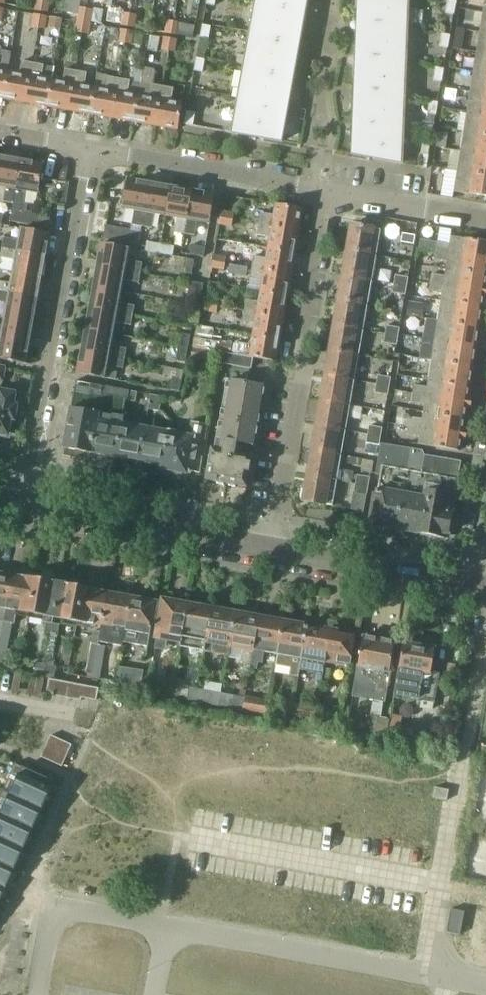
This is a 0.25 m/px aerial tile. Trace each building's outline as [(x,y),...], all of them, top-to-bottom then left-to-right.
[(41,12),(44,0),(43,0),(37,0),(35,11),(41,12)] [(50,1),(44,0),(41,12),(47,13),(50,1)] [(64,12),(77,14),(80,0),(66,0),(64,12)] [(257,1),(306,9),(306,0),(258,0),(257,1)] [(359,19),(407,27),(408,0),(362,0),(359,19)] [(446,14),(455,15),(457,4),(457,2),(448,0),(446,14)] [(307,9),(306,9),(257,1),(252,34),(300,42),(301,21),(304,21),(307,9)] [(84,21),(87,9),(80,8),(78,19),(84,21)] [(87,9),(84,21),(91,22),(93,10),(87,9)] [(123,26),(129,27),(132,15),(125,14),(123,26)] [(138,17),(132,15),(129,27),(136,29),(138,17)] [(46,18),(40,17),(38,28),(44,29),(46,18)] [(61,28),(62,21),(50,19),(49,26),(61,28)] [(77,23),(76,31),(82,32),(84,21),(78,19),(77,23)] [(407,27),(359,19),(358,19),(356,31),(362,32),(358,53),(406,61),(407,27)] [(84,21),(82,32),(88,34),(91,22),(84,21)] [(166,34),(173,35),(175,23),(169,22),(166,34)] [(181,24),(175,23),(173,35),(178,36),(181,24)] [(212,27),(203,25),(201,38),(210,40),(212,27)] [(120,44),(126,45),(128,33),(122,32),(120,44)] [(135,35),(128,33),(126,45),(133,46),(135,35)] [(451,35),(442,33),(440,47),(449,48),(451,35)] [(300,42),(252,34),(246,67),(294,75),(295,54),(299,55),(301,42),(300,42)] [(477,54),(485,55),(485,35),(480,34),(477,54)] [(147,51),(157,52),(159,37),(149,35),(147,51)] [(462,50),(464,40),(455,39),(453,49),(462,50)] [(163,51),(169,53),(172,41),(166,40),(163,51)] [(177,42),(172,41),(169,53),(175,54),(177,42)] [(4,100),(9,72),(8,72),(12,52),(2,50),(0,58),(0,99),(4,100)] [(406,61),(358,53),(357,52),(355,64),(360,65),(357,86),(405,95),(406,61)] [(474,73),(485,75),(485,55),(477,54),(474,73)] [(206,60),(197,58),(195,71),(204,73),(206,60)] [(9,72),(4,100),(26,104),(33,64),(23,62),(21,74),(9,72)] [(33,64),(26,104),(48,107),(53,80),(55,68),(44,66),(33,64)] [(144,71),(142,83),(154,86),(157,70),(144,67),(144,71)] [(295,76),(294,75),(246,67),(240,100),(288,108),(289,87),(293,87),(295,76)] [(445,68),(437,67),(434,80),(443,81),(445,68)] [(53,80),(48,107),(69,111),(76,71),(65,69),(63,82),(53,80)] [(120,79),(113,119),(135,123),(142,83),(144,71),(132,69),(130,81),(120,79)] [(76,71),(69,111),(91,115),(96,88),(85,86),(87,73),(76,71)] [(471,93),(485,95),(485,75),(474,73),(471,92),(471,93)] [(96,88),(91,115),(113,119),(120,79),(109,77),(106,90),(96,88)] [(142,83),(135,123),(156,127),(160,108),(164,87),(154,86),(142,83)] [(404,129),(405,95),(357,86),(356,86),(354,98),(359,99),(355,120),(404,129)] [(160,108),(156,127),(178,131),(183,104),(172,102),(175,89),(164,87),(160,108)] [(468,112),(485,115),(485,95),(471,93),(468,112)] [(289,109),(288,108),(240,100),(234,134),(283,143),(283,141),(282,141),(283,120),(287,121),(289,109)] [(439,101),(431,100),(428,113),(437,114),(439,101)] [(465,132),(485,135),(485,115),(468,112),(465,132)] [(197,114),(188,113),(186,124),(185,126),(194,127),(197,114)] [(404,129),(355,120),(352,132),(358,133),(354,154),(353,154),(353,156),(402,164),(404,129)] [(462,151),(485,155),(485,135),(465,132),(462,151)] [(446,148),(448,134),(440,133),(438,147),(446,148)] [(459,171),(485,176),(485,155),(462,151),(459,171)] [(430,156),(421,154),(419,167),(428,169),(428,167),(430,156)] [(5,202),(7,202),(15,203),(22,161),(1,157),(0,164),(0,202),(5,202)] [(15,203),(14,209),(26,211),(27,205),(24,204),(27,188),(40,190),(45,165),(22,161),(15,203)] [(455,191),(485,196),(485,176),(459,171),(455,191)] [(128,181),(123,206),(136,209),(133,224),(143,226),(150,185),(128,181)] [(150,185),(143,226),(153,228),(155,212),(167,214),(172,189),(150,185)] [(172,189),(167,214),(178,216),(175,232),(186,234),(193,193),(172,189)] [(193,193),(186,234),(195,235),(198,219),(211,222),(216,197),(193,193)] [(262,213),(260,224),(299,231),(303,209),(274,204),(272,214),(262,213)] [(49,227),(52,216),(26,211),(14,209),(13,209),(12,211),(10,221),(49,227)] [(234,213),(222,211),(219,225),(231,227),(234,213)] [(260,224),(258,235),(268,237),(266,247),(295,253),(299,231),(260,224)] [(139,244),(141,231),(107,225),(104,238),(139,244)] [(353,225),(348,251),(378,256),(382,230),(353,225)] [(5,238),(3,248),(46,256),(50,234),(24,229),(22,241),(5,238)] [(402,242),(414,244),(416,236),(403,234),(402,242)] [(436,249),(460,253),(468,255),(485,258),(485,241),(451,236),(450,244),(443,243),(437,242),(436,249)] [(421,240),(420,248),(436,251),(436,249),(437,242),(421,240)] [(148,243),(146,252),(159,255),(161,246),(148,243)] [(103,245),(99,267),(140,274),(142,265),(126,262),(128,249),(103,245)] [(191,255),(196,256),(204,257),(206,248),(192,245),(191,255)] [(161,246),(159,255),(173,257),(173,256),(175,248),(161,246)] [(254,256),(252,267),(292,274),(295,253),(266,247),(264,258),(254,256)] [(3,248),(2,258),(18,261),(16,272),(42,277),(46,256),(3,248)] [(435,260),(447,262),(446,269),(485,276),(485,258),(468,255),(460,253),(436,249),(436,251),(435,260)] [(348,251),(344,276),(373,282),(378,256),(348,251)] [(214,254),(212,263),(225,265),(226,256),(214,254)] [(183,273),(193,275),(195,261),(186,259),(183,273)] [(99,267),(95,288),(121,293),(123,282),(138,284),(140,274),(99,267)] [(252,267),(250,279),(260,280),(258,291),(288,296),(292,274),(252,267)] [(431,283),(485,292),(485,276),(446,269),(445,276),(432,274),(431,283)] [(38,298),(42,277),(16,272),(14,285),(0,282),(0,292),(38,298)] [(344,276),(339,302),(369,307),(373,282),(344,276)] [(396,276),(395,285),(407,287),(409,278),(396,276)] [(188,304),(191,304),(200,306),(204,285),(192,282),(188,304)] [(430,291),(443,293),(441,301),(483,308),(485,296),(485,292),(431,283),(430,291)] [(393,293),(406,295),(407,287),(395,285),(393,293)] [(95,288),(91,309),(133,317),(135,306),(119,303),(121,293),(95,288)] [(247,299),(245,311),(284,318),(288,296),(258,291),(257,301),(247,299)] [(11,303),(9,315),(35,320),(38,298),(0,292),(0,301),(11,303)] [(207,297),(205,305),(217,307),(225,308),(226,301),(207,297)] [(441,301),(438,321),(480,327),(483,308),(441,301)] [(339,302),(335,327),(365,332),(369,307),(339,302)] [(408,314),(421,317),(423,304),(410,302),(408,314)] [(198,320),(200,310),(200,306),(191,304),(189,318),(198,320)] [(216,313),(217,307),(205,305),(204,311),(216,313)] [(91,309),(87,331),(113,335),(115,323),(131,326),(133,317),(91,309)] [(245,311),(243,322),(253,324),(251,334),(280,339),(284,318),(245,311)] [(31,341),(35,320),(9,315),(7,326),(0,324),(0,336),(31,341)] [(438,321),(435,341),(477,347),(480,327),(438,321)] [(335,327),(331,352),(360,357),(365,332),(335,327)] [(388,327),(386,336),(399,338),(400,329),(388,327)] [(87,331),(83,352),(125,359),(127,349),(113,346),(111,346),(113,335),(87,331)] [(182,333),(180,346),(188,348),(190,335),(182,333)] [(239,342),(237,354),(254,356),(276,360),(280,339),(251,334),(249,344),(239,342)] [(4,346),(2,359),(27,363),(31,341),(0,336),(0,346),(4,346)] [(385,344),(397,346),(399,338),(386,336),(385,344)] [(194,338),(193,348),(213,351),(219,353),(231,355),(232,345),(194,338)] [(435,341),(432,361),(474,368),(477,347),(435,341)] [(185,362),(188,348),(180,346),(177,360),(185,362)] [(193,348),(191,358),(211,361),(213,351),(193,348)] [(83,352),(79,374),(105,378),(107,366),(123,369),(125,359),(83,352)] [(331,352),(326,376),(356,382),(360,357),(331,352)] [(231,355),(219,353),(218,362),(251,368),(253,359),(236,356),(231,355)] [(432,361),(429,381),(471,387),(474,368),(432,361)] [(179,392),(182,378),(173,376),(171,390),(179,392)] [(326,376),(322,402),(352,407),(356,382),(326,376)] [(380,377),(378,386),(391,388),(392,379),(380,377)] [(222,441),(253,447),(257,423),(259,424),(261,416),(258,416),(262,396),(264,396),(265,389),(263,389),(264,386),(232,380),(222,441)] [(76,381),(64,448),(91,453),(103,386),(76,381)] [(415,386),(414,395),(473,404),(474,398),(469,398),(471,387),(429,381),(428,388),(415,386)] [(103,386),(91,453),(116,458),(116,455),(116,454),(121,425),(122,425),(126,401),(128,390),(103,386)] [(376,394),(389,396),(391,388),(378,386),(376,394)] [(128,390),(126,401),(135,402),(137,392),(128,390)] [(9,435),(9,432),(12,433),(14,421),(16,420),(19,406),(15,406),(17,394),(0,391),(0,433),(9,435)] [(151,395),(148,410),(159,412),(162,397),(151,395)] [(414,395),(412,403),(425,405),(424,413),(465,419),(467,408),(472,409),(473,404),(414,395)] [(322,402),(318,427),(347,432),(352,407),(322,402)] [(410,418),(409,427),(467,436),(468,430),(464,430),(465,419),(424,413),(423,420),(410,418)] [(164,466),(163,468),(173,469),(172,473),(185,475),(186,470),(201,473),(208,425),(191,421),(188,436),(177,434),(177,431),(170,430),(169,433),(164,466)] [(121,425),(116,454),(116,455),(127,456),(127,459),(140,462),(141,459),(146,429),(122,425),(121,425)] [(369,426),(368,434),(381,437),(382,428),(369,426)] [(318,427),(313,452),(343,457),(347,432),(318,427)] [(409,427),(407,435),(420,437),(419,445),(460,451),(462,440),(467,441),(467,436),(409,427)] [(146,429),(141,459),(151,461),(150,464),(164,466),(169,433),(146,429)] [(368,434),(366,443),(379,445),(381,437),(368,434)] [(377,465),(376,475),(405,479),(406,470),(410,448),(381,444),(381,447),(377,465)] [(402,493),(396,529),(411,532),(411,529),(420,531),(420,534),(422,534),(436,457),(425,455),(422,451),(423,451),(410,448),(405,479),(402,493)] [(253,456),(252,456),(212,449),(206,481),(217,482),(217,484),(224,486),(224,484),(230,485),(229,487),(236,488),(236,486),(247,488),(253,456)] [(313,452),(309,477),(339,482),(343,457),(313,452)] [(436,457),(422,534),(445,538),(446,533),(449,534),(453,512),(449,511),(452,495),(456,496),(462,461),(454,460),(436,457)] [(361,472),(372,474),(374,462),(363,460),(361,472)] [(357,475),(355,485),(368,487),(370,477),(357,475)] [(309,477),(304,502),(334,507),(339,482),(309,477)] [(379,481),(372,522),(382,524),(382,527),(396,529),(402,493),(387,491),(388,483),(379,481)] [(355,485),(351,509),(364,512),(368,487),(355,485)] [(5,615),(6,609),(12,577),(0,575),(0,642),(5,615)] [(5,663),(6,661),(13,624),(14,624),(17,611),(30,613),(32,606),(37,579),(25,577),(24,580),(12,577),(6,609),(5,615),(0,642),(0,662),(5,663)] [(32,606),(30,613),(44,616),(42,622),(46,623),(46,622),(53,623),(54,618),(61,583),(37,579),(32,606)] [(61,583),(54,618),(78,622),(81,605),(84,588),(61,583)] [(81,605),(78,622),(101,626),(106,595),(96,593),(96,590),(84,588),(81,605)] [(100,631),(98,645),(104,646),(105,646),(106,641),(123,644),(123,643),(122,643),(131,599),(127,599),(126,597),(120,596),(118,597),(106,595),(101,626),(100,631)] [(131,599),(122,643),(123,643),(138,646),(138,645),(148,646),(149,641),(150,642),(154,621),(157,604),(131,599)] [(158,639),(156,649),(166,651),(168,641),(181,644),(181,643),(188,605),(164,601),(163,601),(160,622),(157,639),(158,639)] [(181,644),(180,647),(204,651),(205,649),(212,609),(188,605),(181,643),(181,644)] [(205,649),(204,651),(229,656),(231,646),(237,614),(212,609),(205,649)] [(237,614),(231,646),(243,648),(241,660),(245,660),(244,667),(250,668),(260,618),(237,614)] [(260,618),(250,668),(257,669),(258,662),(263,663),(265,652),(279,654),(284,622),(260,618)] [(43,635),(50,636),(53,623),(46,622),(46,623),(43,635)] [(279,654),(276,666),(291,669),(289,677),(298,679),(300,670),(308,626),(284,622),(279,654)] [(53,623),(50,636),(56,637),(57,637),(59,624),(53,623)] [(308,626),(300,670),(314,673),(313,680),(322,682),(322,681),(325,668),(326,663),(332,631),(308,626)] [(94,630),(91,643),(98,645),(100,631),(94,630)] [(332,631),(326,663),(350,667),(356,635),(332,631)] [(50,636),(47,658),(53,659),(56,637),(50,636)] [(386,702),(386,701),(396,642),(365,636),(354,697),(386,702)] [(405,642),(396,694),(411,697),(436,701),(440,673),(432,671),(436,648),(405,642)] [(84,665),(82,677),(92,679),(94,667),(84,665)] [(94,667),(92,679),(102,681),(104,669),(94,667)] [(144,672),(143,672),(119,668),(116,684),(141,688),(144,672)] [(331,670),(325,668),(322,681),(328,683),(331,670)] [(49,679),(47,691),(54,693),(55,693),(57,681),(49,679)] [(147,693),(171,698),(174,684),(149,679),(147,693)] [(54,693),(54,696),(63,698),(66,682),(57,681),(55,693),(54,693)] [(239,696),(233,695),(233,693),(232,689),(231,686),(227,683),(223,681),(220,693),(223,693),(220,707),(229,708),(228,713),(241,715),(245,696),(246,690),(241,689),(239,696)] [(66,682),(63,698),(72,699),(75,684),(66,682)] [(75,684),(72,699),(81,701),(82,698),(84,686),(75,684)] [(171,698),(195,702),(198,689),(174,684),(171,698)] [(84,686),(82,698),(89,699),(91,687),(84,686)] [(91,687),(89,699),(97,701),(99,689),(91,687)] [(223,693),(220,693),(198,689),(195,702),(220,707),(223,693)] [(266,723),(270,703),(270,700),(245,696),(241,715),(241,719),(266,723)] [(368,736),(386,739),(390,719),(372,716),(368,736)] [(390,726),(387,739),(412,744),(414,730),(390,726)] [(51,736),(46,746),(57,751),(62,740),(51,736)] [(62,740),(57,751),(67,756),(72,745),(62,740)] [(46,746),(41,757),(52,762),(57,751),(46,746)] [(57,751),(52,762),(62,767),(67,756),(57,751)] [(10,794),(10,795),(42,810),(52,789),(45,786),(48,779),(15,764),(11,774),(18,778),(10,794)] [(435,787),(433,798),(447,801),(449,790),(442,789),(435,787)] [(0,797),(0,814),(33,830),(42,810),(10,795),(10,794),(3,791),(0,797)] [(24,849),(33,830),(0,814),(0,838),(24,849)] [(15,869),(24,849),(0,838),(0,862),(15,869)] [(6,888),(15,869),(0,862),(0,886),(6,888)] [(465,912),(453,909),(448,933),(460,935),(465,912)]
